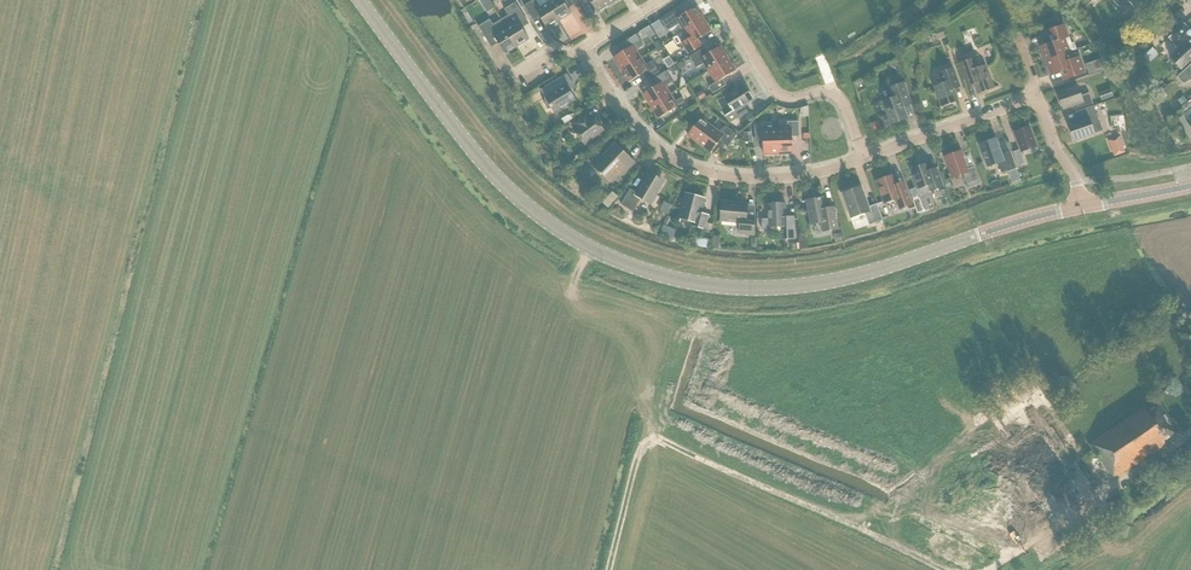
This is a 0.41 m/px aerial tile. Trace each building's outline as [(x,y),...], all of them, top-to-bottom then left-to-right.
[(547,3),(540,7),(536,0),(533,0),(524,5),(531,17),(537,13),(547,28),(559,21),(547,3)] [(559,21),(571,13),(563,0),(552,0),(547,3),(559,21)] [(606,0),(590,0),(598,12),(609,5),(606,0)] [(500,20),(517,47),(529,39),(519,24),(526,20),(515,2),(504,9),(508,15),(500,20)] [(684,31),(703,19),(696,7),(678,17),(674,11),(661,19),(668,31),(680,23),(684,31)] [(684,31),(677,35),(688,54),(701,46),(697,40),(711,31),(703,19),(684,31)] [(489,43),(495,39),(505,54),(517,47),(500,20),(493,25),(490,20),(478,27),(489,43)] [(667,34),(659,21),(651,26),(659,39),(667,34)] [(1184,24),(1169,37),(1169,38),(1180,50),(1170,58),(1180,69),(1190,59),(1190,32),(1184,24)] [(1049,43),(1040,47),(1045,60),(1070,52),(1076,50),(1074,43),(1072,43),(1069,36),(1067,37),(1063,25),(1045,31),(1048,40),(1049,43)] [(649,38),(655,34),(650,26),(639,32),(642,37),(646,34),(649,38)] [(621,70),(642,56),(638,49),(643,46),(636,34),(620,44),(624,51),(613,57),(621,70)] [(661,44),(659,39),(653,43),(656,47),(661,44)] [(664,48),(661,44),(656,47),(659,52),(664,48)] [(1142,60),(1153,50),(1148,45),(1136,55),(1142,60)] [(708,70),(728,58),(720,46),(706,54),(702,48),(689,56),(696,68),(704,63),(708,70)] [(1070,52),(1045,60),(1050,75),(1061,71),(1064,80),(1069,78),(1085,73),(1079,57),(1072,59),(1070,52)] [(642,56),(621,70),(629,82),(642,74),(647,80),(660,72),(652,60),(647,64),(642,56)] [(728,58),(708,70),(716,82),(708,87),(712,93),(726,85),(722,79),(735,71),(728,58)] [(977,68),(973,58),(959,64),(967,86),(974,83),(978,94),(993,88),(985,65),(977,68)] [(682,62),(676,65),(679,70),(685,66),(682,62)] [(677,69),(674,64),(669,67),(672,72),(677,69)] [(1177,78),(1183,85),(1190,81),(1190,64),(1177,78)] [(942,106),(957,101),(953,89),(960,87),(953,67),(940,72),(944,83),(934,86),(942,106)] [(650,106),(670,94),(665,87),(672,82),(665,71),(652,79),(656,86),(643,94),(650,106)] [(554,113),(570,104),(576,100),(570,90),(572,89),(573,86),(571,83),(572,82),(567,74),(540,90),(544,97),(544,104),(548,110),(551,108),(554,113)] [(887,126),(907,119),(901,103),(909,100),(903,83),(890,88),(893,98),(883,102),(891,124),(887,125),(887,126)] [(743,105),(753,99),(744,85),(724,98),(729,105),(721,109),(730,123),(747,112),(743,105)] [(1077,112),(1093,106),(1089,93),(1081,96),(1078,86),(1057,94),(1063,109),(1074,105),(1077,112)] [(706,96),(703,90),(696,94),(699,100),(706,96)] [(1111,92),(1099,96),(1101,101),(1113,97),(1111,92)] [(670,94),(650,106),(658,118),(677,106),(684,102),(681,97),(674,102),(670,94)] [(1182,112),(1190,105),(1187,101),(1179,108),(1182,112)] [(1102,129),(1093,106),(1077,112),(1080,121),(1068,125),(1074,140),(1094,133),(1094,132),(1102,129)] [(590,119),(586,113),(573,123),(577,129),(574,131),(586,147),(593,141),(592,139),(604,130),(593,117),(590,119)] [(750,113),(745,116),(748,122),(754,118),(750,113)] [(699,144),(712,127),(700,118),(700,119),(694,114),(690,119),(696,124),(687,135),(699,144)] [(777,130),(778,154),(792,153),(792,137),(799,137),(799,121),(787,122),(785,129),(777,130)] [(869,124),(869,125),(871,132),(872,132),(879,129),(876,122),(869,124)] [(778,154),(777,130),(763,130),(762,123),(754,124),(755,138),(763,138),(763,155),(778,154)] [(712,127),(699,144),(711,153),(719,141),(727,147),(737,134),(726,126),(721,129),(719,132),(712,127)] [(1018,166),(1025,163),(1020,152),(1037,146),(1030,126),(1013,132),(1019,150),(1013,152),(1018,166)] [(1001,154),(996,138),(979,144),(987,167),(998,163),(1001,173),(1016,168),(1010,151),(1001,154)] [(1120,141),(1109,145),(1113,156),(1124,152),(1120,141)] [(635,163),(615,144),(615,145),(603,157),(599,153),(590,162),(599,171),(598,173),(600,175),(601,173),(608,181),(609,181),(608,180),(618,171),(622,175),(635,163)] [(974,166),(967,169),(961,151),(944,157),(952,178),(963,174),(968,188),(980,183),(974,166)] [(929,170),(926,163),(911,169),(920,195),(943,187),(936,168),(929,170)] [(655,195),(663,182),(649,174),(637,194),(630,189),(621,205),(633,212),(641,198),(652,205),(657,196),(655,195)] [(896,185),(893,175),(876,181),(884,204),(896,200),(899,209),(912,205),(903,182),(896,185)] [(869,207),(861,186),(842,193),(851,218),(865,213),(869,225),(882,220),(877,204),(869,207)] [(910,190),(912,198),(918,196),(915,188),(910,190)] [(613,202),(618,197),(612,192),(607,197),(613,202)] [(704,229),(708,215),(700,213),(704,198),(686,193),(679,218),(693,222),(692,226),(704,229)] [(826,214),(823,197),(802,201),(802,202),(806,201),(811,224),(821,222),(823,232),(838,229),(835,213),(826,214)] [(914,201),(918,213),(923,211),(919,199),(914,201)] [(722,201),(720,221),(721,221),(721,220),(740,222),(739,234),(754,235),(754,216),(746,216),(747,204),(723,202),(723,201),(722,201)] [(660,211),(667,214),(671,205),(664,202),(660,211)] [(768,219),(761,219),(761,229),(769,229),(769,227),(781,227),(782,239),(786,239),(795,239),(794,219),(794,216),(786,217),(785,203),(767,204),(768,219)] [(664,225),(660,235),(666,237),(670,227),(664,225)] [(699,246),(708,248),(709,240),(700,238),(699,246)] [(1150,403),(1089,443),(1093,450),(1095,453),(1113,480),(1168,443),(1167,442),(1180,433),(1158,401),(1152,405),(1150,403)] [(1167,480),(1178,472),(1171,462),(1159,470),(1167,480)] [(1011,487),(1023,505),(1050,488),(1038,470),(1026,477),(1021,470),(1010,477),(1015,485),(1011,487)] [(964,509),(992,560),(1016,547),(988,495),(964,509)]
